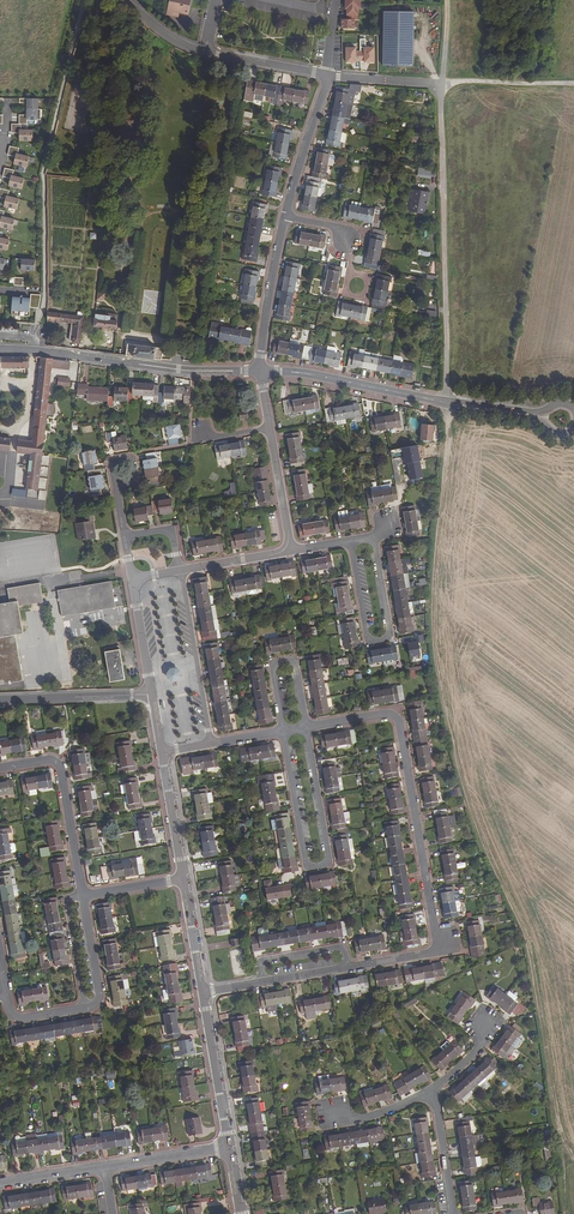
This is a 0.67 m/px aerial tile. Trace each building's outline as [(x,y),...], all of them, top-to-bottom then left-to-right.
[(166,15),(172,16),(173,15),(175,15),(175,17),(178,18),(179,13),(188,15),(191,0),(169,0),(166,15)] [(360,0),(346,0),(346,9),(347,9),(358,9),(360,9),(360,0)] [(413,66),(414,12),(384,11),(383,66),(413,66)] [(354,29),(354,18),(358,18),(358,15),(347,15),(347,19),(342,19),(342,28),(354,29)] [(361,61),(361,51),(356,51),(356,48),(347,48),(347,63),(357,62),(357,61),(361,61)] [(375,62),(375,48),(365,48),(365,51),(361,51),(361,61),(365,61),(365,62),(375,62)] [(247,80),(244,100),(262,104),(265,85),(258,84),(258,82),(247,80)] [(335,95),(334,102),(352,105),(355,91),(360,92),(361,85),(349,84),(348,90),(335,87),(334,94),(335,95)] [(265,85),(262,104),(276,106),(277,101),(277,99),(280,87),(273,85),(272,86),(265,85)] [(280,87),(277,99),(277,101),(276,106),(283,107),(284,101),(291,102),(294,90),(287,89),(287,88),(280,87)] [(294,90),(291,102),(306,105),(308,92),(301,91),(301,92),(294,90)] [(37,109),(37,99),(19,99),(18,103),(26,103),(26,109),(37,109)] [(334,102),(331,116),(349,120),(352,105),(334,102)] [(40,120),(40,109),(37,109),(26,109),(26,115),(18,115),(18,124),(21,124),(27,124),(27,120),(40,120)] [(331,116),(328,130),(340,133),(342,123),(348,124),(349,120),(331,116)] [(20,130),(21,124),(18,124),(11,124),(11,133),(18,133),(18,141),(32,141),(32,130),(20,130)] [(277,134),(275,143),(288,146),(289,138),(290,138),(292,131),(277,128),(276,133),(277,134)] [(326,137),(324,145),(339,148),(340,142),(343,142),(345,133),(340,133),(328,130),(327,138),(326,137)] [(412,137),(410,145),(420,147),(422,139),(412,137)] [(267,156),(272,157),(272,152),(274,152),(275,143),(270,142),(267,156)] [(272,152),(272,157),(287,160),(288,153),(287,152),(288,146),(275,143),(274,152),(272,152)] [(26,167),(29,158),(17,155),(18,149),(9,146),(7,155),(15,157),(13,164),(26,167)] [(317,155),(315,162),(327,165),(332,166),(334,158),(333,156),(329,155),(330,150),(317,148),(315,155),(317,155)] [(312,169),(311,177),(324,180),(327,165),(315,162),(314,169),(312,169)] [(266,171),(264,181),(276,183),(277,175),(279,175),(280,169),(266,166),(265,170),(266,171)] [(21,189),(23,179),(12,176),(13,171),(4,168),(2,177),(9,179),(8,186),(21,189)] [(418,168),(417,177),(430,179),(431,170),(418,168)] [(318,188),(320,179),(311,177),(306,176),(305,180),(304,187),(305,187),(304,195),(316,197),(317,188),(318,188)] [(261,190),(260,194),(275,197),(276,190),(275,190),(276,183),(264,181),(262,190),(261,190)] [(19,200),(7,197),(9,191),(0,189),(0,198),(5,199),(3,207),(16,210),(19,200)] [(427,193),(412,190),(411,196),(413,196),(411,207),(409,207),(408,212),(422,215),(427,193)] [(301,203),(299,210),(313,213),(315,207),(314,207),(316,197),(304,195),(302,203),(301,203)] [(252,208),(250,216),(262,219),(263,212),(264,212),(266,205),(252,202),(251,207),(252,208)] [(344,203),(342,217),(349,219),(349,218),(357,219),(359,207),(350,205),(350,204),(344,203)] [(359,207),(357,219),(364,220),(364,222),(371,223),(374,209),(369,208),(368,209),(359,207)] [(374,209),(371,223),(376,224),(379,211),(379,208),(375,207),(374,209)] [(14,220),(2,217),(4,212),(0,211),(0,228),(12,230),(14,220)] [(250,216),(248,230),(259,232),(262,219),(250,216)] [(248,230),(245,245),(256,247),(259,232),(248,230)] [(296,230),(293,243),(308,246),(310,234),(302,233),(302,231),(296,230)] [(310,234),(308,246),(323,249),(325,236),(318,234),(318,236),(310,234)] [(369,241),(368,248),(380,251),(382,241),(383,241),(384,236),(383,236),(371,234),(370,234),(368,241),(369,241)] [(9,241),(0,238),(0,249),(7,251),(9,241)] [(242,254),(241,259),(255,261),(256,254),(254,254),(256,247),(245,245),(243,254),(242,254)] [(365,256),(363,267),(378,270),(379,261),(378,261),(380,251),(368,248),(366,256),(365,256)] [(418,249),(417,254),(429,257),(431,252),(418,249)] [(34,272),(35,261),(15,259),(15,263),(21,263),(20,271),(34,272)] [(285,269),(283,276),(296,279),(298,269),(299,269),(300,264),(285,261),(284,269),(285,269)] [(328,265),(325,280),(337,282),(338,275),(340,275),(341,268),(328,265)] [(244,275),(242,283),(255,286),(256,278),(257,278),(259,272),(244,269),(243,274),(244,275)] [(376,282),(375,289),(386,291),(388,282),(389,282),(390,277),(376,275),(374,282),(376,282)] [(283,276),(281,290),(293,293),(296,279),(283,276)] [(22,287),(23,278),(14,278),(13,286),(22,287)] [(325,280),(323,294),(336,297),(337,290),(336,289),(337,282),(325,280)] [(239,293),(238,298),(253,301),(254,294),(253,293),(255,286),(242,283),(240,293),(239,293)] [(372,296),(370,303),(385,306),(386,301),(384,301),(386,291),(375,289),(373,296),(372,296)] [(281,290),(278,304),(290,307),(293,293),(281,290)] [(39,309),(40,296),(30,295),(30,299),(29,308),(39,309)] [(29,308),(30,299),(22,299),(21,305),(20,305),(20,299),(12,298),(11,316),(28,317),(29,308)] [(337,301),(334,316),(340,317),(340,316),(350,317),(352,306),(344,304),(344,303),(337,301)] [(275,312),(274,319),(288,321),(289,316),(288,316),(290,307),(278,304),(276,312),(275,312)] [(352,306),(350,317),(359,319),(359,321),(364,322),(367,308),(367,307),(360,306),(359,307),(352,306)] [(49,307),(48,338),(51,339),(51,328),(52,321),(73,324),(70,340),(73,341),(73,343),(81,344),(85,317),(57,313),(57,309),(49,307)] [(94,317),(93,327),(102,328),(102,330),(107,331),(107,329),(116,330),(116,321),(112,320),(112,317),(95,315),(94,317)] [(210,323),(208,337),(220,340),(220,338),(229,340),(231,328),(221,326),(221,325),(210,323)] [(231,328),(229,340),(236,341),(235,342),(250,345),(253,329),(252,327),(250,327),(248,328),(248,330),(240,328),(240,330),(231,328)] [(272,348),(271,353),(278,355),(279,354),(286,355),(289,343),(274,340),(272,348)] [(289,343),(286,355),(293,356),(293,358),(305,360),(307,347),(289,343)] [(126,344),(125,356),(160,360),(161,349),(126,344)] [(307,347),(305,360),(307,360),(307,362),(314,363),(315,362),(323,364),(325,352),(315,350),(315,348),(307,347)] [(337,368),(340,353),(335,352),(335,354),(325,352),(323,364),(330,365),(330,367),(337,368)] [(348,352),(346,367),(352,368),(353,367),(360,369),(363,356),(357,355),(353,354),(353,353),(348,352)] [(392,362),(389,374),(396,376),(396,377),(409,380),(413,365),(401,362),(402,360),(400,357),(393,355),(392,362)] [(363,356),(360,369),(374,371),(377,359),(363,356)] [(1,371),(1,368),(27,368),(27,357),(1,357),(0,357),(0,371),(1,371)] [(30,454),(27,486),(38,488),(46,415),(53,416),(54,404),(48,404),(52,367),(53,360),(53,359),(42,358),(41,358),(31,441),(18,439),(17,452),(30,454)] [(377,359),(374,371),(389,374),(392,362),(377,359)] [(70,369),(70,362),(53,360),(52,367),(70,369)] [(70,379),(58,378),(58,385),(70,386),(70,379)] [(132,394),(143,395),(143,384),(133,383),(133,387),(128,386),(128,387),(127,401),(127,404),(132,404),(132,394)] [(108,396),(108,388),(97,387),(97,389),(88,389),(88,387),(88,384),(78,384),(77,394),(87,395),(87,400),(108,401),(108,396)] [(143,384),(143,395),(153,396),(153,401),(153,402),(158,402),(158,392),(159,388),(159,385),(154,384),(143,384)] [(127,401),(128,387),(115,386),(114,396),(108,396),(108,401),(107,406),(114,406),(114,401),(127,401)] [(175,387),(164,387),(164,393),(158,392),(158,402),(164,403),(164,402),(164,398),(174,399),(175,387)] [(184,387),(184,388),(175,387),(174,399),(183,399),(183,404),(190,404),(191,387),(184,387)] [(305,411),(320,408),(317,395),(310,396),(310,397),(303,399),(305,411)] [(295,399),(283,401),(285,414),(293,412),(295,412),(305,411),(303,399),(295,400),(295,399)] [(361,417),(358,403),(351,404),(351,405),(344,407),(346,419),(356,417),(356,418),(361,417)] [(336,407),(324,409),(327,423),(336,422),(336,420),(346,419),(344,407),(336,408),(336,407)] [(402,427),(399,413),(392,414),(392,416),(385,417),(387,429),(397,427),(397,428),(402,427)] [(377,417),(370,418),(372,432),(377,432),(377,430),(387,429),(385,417),(377,418),(377,417)] [(168,440),(169,445),(173,444),(179,443),(178,437),(182,437),(179,423),(166,426),(168,440)] [(421,440),(433,441),(434,425),(422,424),(421,440)] [(117,437),(116,432),(105,433),(107,443),(113,442),(114,451),(128,448),(126,435),(117,437)] [(300,432),(285,434),(287,442),(288,441),(289,449),(301,447),(299,437),(301,437),(300,432)] [(0,437),(0,450),(10,451),(11,439),(0,437)] [(247,454),(244,440),(237,442),(237,443),(230,444),(232,456),(241,454),(242,455),(247,454)] [(222,444),(214,446),(217,460),(222,459),(222,458),(232,456),(230,444),(222,445),(222,444)] [(418,445),(390,449),(391,458),(405,456),(408,479),(422,477),(418,445)] [(289,456),(291,464),(305,461),(304,456),(303,456),(301,447),(289,449),(290,456),(289,456)] [(81,452),(85,471),(87,471),(94,470),(93,463),(97,463),(95,450),(81,452)] [(145,469),(158,467),(155,452),(146,454),(147,460),(143,460),(145,469)] [(258,492),(270,490),(268,483),(270,483),(267,466),(254,469),(258,492)] [(160,482),(158,467),(145,469),(147,484),(160,482)] [(104,488),(101,469),(87,471),(92,496),(101,494),(101,488),(104,488)] [(294,478),(296,486),(307,484),(305,469),(292,472),(293,479),(294,478)] [(307,484),(296,486),(297,493),(296,493),(297,501),(310,498),(307,484)] [(401,486),(396,487),(396,486),(391,487),(390,484),(381,485),(381,490),(382,496),(383,502),(391,501),(391,502),(398,501),(398,497),(403,496),(401,486)] [(229,495),(236,494),(235,487),(231,487),(228,492),(229,495)] [(37,499),(39,490),(27,489),(27,490),(13,488),(12,496),(37,499)] [(271,498),(270,490),(258,492),(260,507),(273,505),(272,497),(271,498)] [(366,491),(369,506),(376,505),(376,503),(383,502),(382,496),(381,490),(372,492),(371,491),(366,491)] [(171,498),(151,502),(152,506),(153,511),(159,510),(160,514),(173,512),(171,498)] [(404,514),(405,522),(417,520),(415,510),(415,505),(401,507),(403,515),(404,514)] [(152,506),(132,509),(135,522),(139,522),(143,521),(148,520),(147,516),(154,515),(153,511),(152,506)] [(334,517),(336,532),(343,531),(343,529),(351,528),(349,516),(348,513),(348,510),(338,512),(339,517),(334,517)] [(348,513),(349,516),(351,528),(358,527),(359,528),(366,527),(363,512),(358,513),(358,511),(348,513)] [(91,530),(94,529),(93,520),(86,521),(75,523),(78,541),(93,538),(91,530)] [(312,522),(315,534),(322,533),(323,534),(330,533),(328,520),(312,522)] [(417,520),(405,522),(407,530),(405,530),(407,537),(420,535),(417,520)] [(307,536),(315,534),(312,522),(298,525),(300,538),(307,537),(307,536)] [(255,545),(262,544),(259,529),(254,530),(254,531),(245,533),(247,545),(254,544),(255,545)] [(230,534),(232,549),(239,548),(239,546),(247,545),(245,533),(235,535),(235,534),(230,534)] [(216,552),(223,550),(221,536),(216,537),(216,538),(206,540),(208,552),(216,550),(216,552)] [(191,541),(193,556),(201,554),(201,553),(208,552),(206,540),(196,542),(196,540),(191,541)] [(399,545),(385,547),(386,554),(387,554),(389,562),(400,560),(399,550),(400,550),(399,545)] [(324,557),(316,559),(318,571),(333,568),(331,555),(324,556),(324,557)] [(318,571),(316,559),(308,560),(308,559),(301,560),(302,564),(303,573),(318,571)] [(389,562),(391,576),(403,574),(400,560),(389,562)] [(297,575),(294,561),(287,562),(287,564),(280,565),(282,577),(292,575),(292,576),(297,575)] [(272,565),(265,566),(267,581),(272,580),(272,578),(282,577),(280,565),(272,566),(272,565)] [(391,576),(393,590),(405,588),(403,574),(391,576)] [(260,577),(259,575),(252,576),(252,577),(245,579),(247,591),(257,589),(260,588),(262,588),(261,587),(260,577)] [(349,588),(348,576),(348,577),(344,577),(330,580),(331,588),(336,588),(337,597),(349,595),(348,588),(349,588)] [(207,577),(193,579),(194,586),(195,586),(196,594),(208,592),(207,582),(208,582),(207,577)] [(237,579),(230,580),(232,593),(235,592),(237,592),(247,591),(245,579),(237,580),(237,579)] [(116,607),(111,581),(57,590),(62,617),(116,607)] [(15,635),(23,633),(19,606),(43,602),(40,583),(7,588),(10,602),(0,604),(0,684),(23,680),(15,635)] [(393,590),(396,605),(408,602),(405,588),(393,590)] [(208,592),(196,594),(199,608),(211,606),(208,592)] [(337,616),(354,613),(352,603),(351,603),(349,595),(337,597),(339,607),(335,607),(337,616)] [(408,602),(396,605),(398,619),(410,617),(409,607),(413,606),(412,605),(412,602),(408,602)] [(211,606),(199,608),(201,623),(213,620),(211,606)] [(356,624),(354,617),(340,619),(341,624),(342,624),(344,634),(356,632),(355,624),(356,624)] [(399,626),(400,634),(414,631),(413,626),(412,626),(410,617),(398,619),(400,626),(399,626)] [(201,630),(203,641),(218,639),(216,630),(215,630),(213,620),(201,623),(202,630),(201,630)] [(316,627),(309,628),(311,638),(317,637),(316,627)] [(345,649),(360,646),(358,639),(357,639),(356,632),(344,634),(346,644),(344,644),(345,649)] [(408,644),(410,657),(420,655),(418,642),(423,641),(422,634),(414,636),(416,642),(408,644)] [(289,650),(296,649),(294,635),(289,635),(289,637),(279,638),(281,650),(289,649),(289,650)] [(264,640),(267,654),(274,653),(274,651),(281,650),(279,638),(270,640),(269,639),(264,640)] [(218,642),(204,644),(205,652),(206,651),(207,659),(219,657),(218,647),(219,647),(218,642)] [(119,645),(104,648),(110,682),(125,679),(119,645)] [(398,659),(396,645),(388,647),(389,648),(381,649),(383,661),(393,659),(393,660),(398,659)] [(373,649),(366,650),(368,665),(373,664),(373,663),(383,661),(381,649),(373,650),(373,649)] [(321,654),(306,656),(307,663),(309,663),(310,671),(322,669),(320,659),(321,659),(321,654)] [(207,659),(210,673),(222,671),(219,657),(207,659)] [(338,659),(339,666),(349,664),(348,657),(338,659)] [(264,671),(263,664),(249,666),(250,671),(251,671),(253,681),(264,679),(263,671),(264,671)] [(167,673),(168,679),(172,682),(178,681),(181,676),(180,671),(176,667),(170,668),(167,673)] [(310,671),(312,685),(324,683),(322,669),(310,671)] [(417,669),(408,671),(409,679),(418,677),(417,669)] [(210,673),(212,688),(224,686),(222,671),(210,673)] [(255,695),(267,693),(264,679),(253,681),(255,695)] [(326,698),(324,683),(312,685),(315,700),(326,698)] [(212,688),(215,702),(227,700),(224,686),(212,688)] [(392,702),(399,700),(397,686),(392,687),(392,688),(382,690),(384,702),(392,700),(392,702)] [(367,691),(369,705),(377,704),(376,703),(384,702),(382,690),(372,691),(372,690),(367,691)] [(269,707),(267,693),(255,695),(257,709),(269,707)] [(315,707),(316,715),(330,712),(329,707),(328,707),(326,698),(315,700),(316,707),(315,707)] [(215,702),(217,716),(229,714),(227,700),(215,702)] [(410,712),(412,720),(423,718),(420,700),(407,703),(409,713),(410,712)] [(259,724),(273,722),(272,715),(271,715),(269,707),(257,709),(259,719),(258,719),(259,724)] [(217,724),(219,731),(233,729),(232,724),(231,724),(229,714),(217,716),(218,724),(217,724)] [(412,720),(415,738),(427,736),(423,718),(412,720)] [(356,743),(354,730),(342,732),(343,733),(335,734),(337,746),(347,744),(351,744),(356,743)] [(57,747),(64,746),(63,738),(61,731),(56,732),(57,733),(47,735),(49,747),(56,745),(57,747)] [(327,734),(320,736),(322,749),(326,748),(327,748),(337,746),(335,734),(328,736),(327,734)] [(32,736),(34,751),(41,749),(41,748),(49,747),(47,735),(37,737),(37,735),(32,736)] [(430,754),(427,736),(415,738),(418,757),(430,754)] [(20,753),(27,752),(25,737),(20,738),(20,740),(10,741),(12,753),(19,752),(20,753)] [(4,756),(4,754),(12,753),(10,741),(0,743),(0,756),(4,756)] [(132,748),(131,741),(116,743),(117,749),(118,748),(120,758),(132,756),(131,749),(132,748)] [(276,757),(274,743),(267,745),(267,746),(259,747),(261,759),(271,757),(275,757),(276,757)] [(261,759),(259,747),(252,749),(251,747),(239,749),(239,750),(241,762),(261,759)] [(383,764),(395,762),(394,754),(395,754),(394,747),(391,747),(384,749),(381,749),(383,764)] [(84,749),(70,751),(71,758),(72,758),(74,766),(86,764),(84,754),(85,754),(84,749)] [(219,766),(216,753),(209,754),(209,756),(202,757),(204,769),(214,767),(217,767),(219,766)] [(430,754),(418,757),(419,764),(418,765),(419,772),(432,769),(430,754)] [(121,774),(136,771),(134,764),(133,764),(132,756),(120,758),(122,768),(121,768),(121,774)] [(204,769),(202,757),(194,758),(194,757),(181,759),(183,775),(189,774),(189,772),(196,770),(204,769)] [(336,762),(336,758),(321,761),(323,771),(324,771),(325,779),(337,777),(335,768),(334,762),(336,762)] [(396,769),(395,762),(383,764),(386,778),(399,776),(397,769),(396,769)] [(74,774),(75,781),(89,778),(88,773),(87,773),(86,764),(74,766),(75,773),(74,774)] [(53,788),(51,773),(43,775),(44,776),(36,777),(38,789),(48,787),(48,789),(53,788)] [(264,775),(257,776),(260,795),(264,794),(275,792),(274,785),(275,785),(273,774),(264,775)] [(28,777),(21,778),(23,793),(28,792),(28,791),(38,789),(36,777),(28,779),(28,777)] [(337,777),(325,779),(326,787),(325,787),(326,794),(339,792),(337,777)] [(423,786),(424,793),(436,791),(433,777),(420,779),(422,786),(423,786)] [(126,795),(138,793),(137,785),(138,785),(137,778),(124,780),(126,795)] [(12,780),(5,781),(5,783),(0,784),(0,796),(9,794),(10,795),(14,794),(12,780)] [(390,800),(401,798),(400,791),(401,791),(400,784),(387,786),(390,800)] [(79,795),(80,803),(92,801),(89,786),(76,788),(78,795),(79,795)] [(207,789),(192,791),(194,798),(195,798),(196,806),(208,804),(206,794),(208,794),(207,789)] [(436,791),(424,793),(425,801),(424,801),(425,808),(438,806),(436,791)] [(277,800),(275,792),(264,794),(267,813),(280,811),(278,800),(277,800)] [(140,800),(138,793),(126,795),(129,809),(142,807),(141,800),(140,800)] [(330,807),(331,815),(343,813),(340,798),(328,800),(329,807),(330,807)] [(403,806),(401,798),(390,800),(392,815),(405,813),(404,806),(403,806)] [(92,801),(80,803),(81,810),(80,811),(81,818),(94,815),(92,801)] [(196,813),(198,820),(212,818),(211,813),(210,813),(208,804),(196,806),(197,813),(196,813)] [(437,821),(438,829),(450,827),(448,817),(447,808),(434,811),(436,822),(437,821)] [(152,821),(151,813),(136,816),(137,821),(138,821),(140,830),(152,828),(151,821),(152,821)] [(290,820),(289,813),(274,815),(275,820),(276,820),(278,830),(290,828),(289,820),(290,820)] [(343,813),(331,815),(332,823),(331,823),(333,830),(346,828),(344,818),(343,813)] [(60,827),(58,820),(44,822),(45,828),(46,827),(48,837),(60,835),(58,828),(60,827)] [(400,828),(399,821),(396,821),(386,823),(384,823),(385,828),(387,828),(388,838),(400,836),(399,828),(400,828)] [(97,823),(83,825),(84,832),(85,832),(87,840),(98,838),(97,828),(98,828),(97,823)] [(213,826),(199,828),(200,836),(201,835),(202,843),(214,841),(213,831),(214,831),(213,826)] [(450,827),(438,829),(439,837),(438,837),(439,844),(452,842),(450,827)] [(10,844),(8,833),(12,833),(11,828),(0,830),(0,846),(10,844)] [(142,846),(156,843),(154,836),(153,836),(152,828),(140,830),(142,840),(141,841),(142,846)] [(280,844),(292,842),(290,828),(278,830),(280,844)] [(348,834),(334,837),(335,844),(336,844),(338,851),(350,849),(348,840),(349,839),(348,834)] [(60,835),(48,837),(50,847),(40,849),(42,857),(50,856),(50,852),(64,850),(62,843),(61,843),(60,835)] [(391,852),(402,850),(400,836),(388,838),(390,847),(391,852)] [(87,848),(88,855),(102,852),(101,847),(100,847),(98,838),(87,840),(88,847),(87,848)] [(203,850),(204,858),(218,855),(217,850),(216,850),(214,841),(202,843),(204,850),(203,850)] [(292,842),(280,844),(281,848),(283,858),(295,856),(292,842)] [(0,846),(0,861),(12,858),(10,844),(0,846)] [(338,859),(339,866),(353,863),(353,858),(351,859),(350,849),(338,851),(339,859),(338,859)] [(444,866),(456,864),(454,849),(452,849),(443,851),(441,851),(442,858),(443,858),(444,866)] [(393,866),(405,864),(402,850),(391,852),(393,866)] [(284,874),(299,871),(297,864),(296,864),(295,856),(283,858),(278,859),(280,869),(283,869),(284,874)] [(66,864),(65,857),(51,859),(51,864),(53,864),(54,874),(66,872),(65,865),(66,864)] [(144,874),(142,864),(137,864),(136,858),(131,859),(132,862),(122,864),(124,876),(131,875),(132,876),(144,874)] [(220,870),(222,877),(233,875),(231,861),(218,863),(219,870),(220,870)] [(109,879),(109,880),(117,879),(116,877),(124,876),(122,864),(112,866),(112,865),(107,865),(107,867),(101,868),(103,880),(109,879)] [(395,881),(407,879),(405,864),(393,866),(395,881)] [(444,866),(446,873),(444,874),(446,881),(447,881),(459,879),(456,864),(444,866)] [(0,872),(0,885),(0,888),(12,885),(11,876),(12,875),(11,870),(0,872)] [(56,889),(70,887),(69,879),(67,880),(66,872),(54,874),(56,884),(55,884),(56,889)] [(337,885),(334,872),(327,873),(327,874),(320,875),(322,887),(332,886),(335,885),(337,885)] [(233,875),(222,877),(223,885),(222,885),(223,893),(236,890),(233,875)] [(312,876),(305,877),(307,890),(310,889),(312,889),(322,887),(320,875),(312,877),(312,876)] [(410,893),(407,879),(395,881),(396,885),(398,895),(410,893)] [(267,901),(291,896),(289,885),(272,888),(270,881),(264,882),(267,901)] [(12,885),(0,888),(3,902),(15,900),(14,896),(12,885)] [(454,887),(439,889),(441,896),(442,896),(443,904),(455,901),(453,892),(455,892),(454,887)] [(399,910),(414,907),(412,900),(411,900),(410,893),(398,895),(399,905),(398,905),(399,910)] [(214,909),(215,917),(227,915),(225,904),(224,896),(211,898),(213,909),(214,909)] [(47,914),(58,912),(57,905),(58,904),(57,897),(44,899),(47,914)] [(15,900),(3,902),(5,916),(17,914),(15,900)] [(443,911),(444,918),(459,916),(458,911),(457,911),(455,901),(443,904),(444,911),(443,911)] [(111,902),(96,905),(98,912),(99,912),(100,919),(112,917),(110,908),(112,907),(111,902)] [(60,920),(58,912),(47,914),(49,929),(62,927),(61,920),(60,920)] [(17,914),(5,916),(8,930),(20,928),(17,914)] [(416,921),(415,914),(400,917),(401,922),(402,921),(404,931),(416,929),(415,922),(416,921)] [(227,915),(215,917),(217,924),(215,924),(217,936),(230,934),(227,915)] [(491,920),(490,916),(478,918),(479,920),(480,925),(483,924),(483,921),(491,920)] [(100,927),(101,934),(116,932),(115,927),(114,927),(112,917),(100,919),(101,927),(100,927)] [(468,929),(469,937),(481,935),(480,925),(479,920),(466,922),(467,930),(468,929)] [(336,938),(347,936),(344,921),(336,923),(336,924),(326,926),(328,937),(336,936),(336,938)] [(316,927),(312,928),(314,940),(328,937),(326,926),(316,927)] [(20,928),(8,930),(10,945),(22,943),(20,928)] [(269,936),(268,931),(264,931),(264,929),(262,928),(259,929),(257,930),(258,936),(259,936),(259,937),(269,936)] [(289,932),(288,928),(283,929),(283,933),(285,945),(300,943),(298,930),(289,932)] [(312,928),(298,930),(300,943),(314,940),(312,928)] [(172,937),(171,929),(156,932),(157,937),(158,937),(160,946),(172,944),(171,937),(172,937)] [(417,937),(416,929),(404,931),(400,932),(401,938),(402,942),(404,947),(401,948),(401,951),(420,947),(418,937),(417,937)] [(53,951),(65,949),(64,942),(65,941),(63,931),(50,933),(53,951)] [(283,933),(269,936),(271,948),(285,945),(283,933)] [(379,951),(386,949),(384,935),(379,936),(379,937),(369,939),(371,951),(379,949),(379,951)] [(481,935),(469,937),(471,945),(470,945),(472,958),(485,956),(481,935)] [(250,938),(253,952),(264,950),(264,949),(271,948),(269,936),(259,937),(259,936),(258,936),(250,938)] [(105,948),(106,956),(118,954),(116,939),(103,941),(104,948),(105,948)] [(354,940),(357,954),(364,953),(364,952),(371,951),(369,939),(359,940),(359,939),(354,940)] [(24,962),(24,958),(26,957),(25,952),(24,952),(22,943),(10,945),(12,952),(10,952),(12,960),(15,959),(16,963),(24,962)] [(161,962),(176,959),(174,952),(173,952),(172,944),(160,946),(162,956),(160,957),(161,962)] [(66,957),(65,949),(53,951),(56,966),(69,964),(67,957),(66,957)] [(230,950),(233,976),(245,974),(242,949),(230,950)] [(50,968),(49,962),(44,963),(43,953),(39,954),(42,969),(48,968),(50,968)] [(118,954),(106,956),(108,963),(106,964),(108,971),(121,968),(118,954)] [(444,976),(442,963),(430,965),(430,966),(423,967),(425,979),(435,977),(438,977),(444,976)] [(178,983),(177,975),(178,975),(176,964),(163,966),(164,970),(166,985),(178,983)] [(415,967),(404,969),(406,982),(413,981),(415,981),(425,979),(423,967),(415,968),(415,967)] [(403,983),(400,970),(393,971),(393,972),(386,973),(388,985),(397,984),(401,983),(403,983)] [(378,974),(371,975),(373,988),(376,987),(378,987),(388,985),(386,973),(378,975),(378,974)] [(127,974),(109,977),(110,985),(111,985),(112,992),(124,990),(123,980),(128,979),(127,974)] [(370,992),(367,976),(356,977),(356,979),(349,980),(351,992),(361,990),(361,994),(370,992)] [(341,980),(334,981),(336,996),(341,995),(341,993),(351,992),(349,980),(341,981),(341,980)] [(183,1002),(181,990),(179,990),(178,983),(166,985),(170,1004),(183,1002)] [(498,1005),(505,995),(493,986),(486,997),(491,1001),(492,1000),(498,1005)] [(32,990),(34,1002),(42,1000),(42,1002),(49,1000),(47,987),(32,990)] [(292,1003),(289,989),(282,990),(282,991),(275,993),(277,1005),(287,1003),(287,1004),(292,1003)] [(26,1003),(34,1002),(32,990),(17,992),(19,1005),(27,1004),(26,1003)] [(112,1000),(114,1007),(117,1007),(124,1005),(128,1004),(127,999),(126,1000),(125,996),(124,990),(112,992),(114,1000),(112,1000)] [(471,1006),(475,1000),(464,992),(456,1004),(465,1011),(470,1005),(471,1006)] [(267,993),(260,994),(262,1008),(267,1007),(267,1012),(278,1010),(277,1005),(275,993),(267,994),(267,993)] [(521,1013),(525,1007),(518,1002),(517,1003),(505,995),(498,1005),(504,1009),(504,1010),(509,1014),(512,1011),(516,1014),(521,1013)] [(331,1009),(328,996),(321,997),(321,998),(314,999),(316,1011),(325,1009),(329,1009),(331,1009)] [(306,999),(299,1001),(301,1014),(304,1013),(306,1013),(316,1011),(314,999),(306,1001),(306,999)] [(461,1018),(465,1011),(456,1004),(447,1016),(457,1024),(462,1018),(461,1018)] [(177,1015),(176,1008),(162,1010),(163,1015),(164,1015),(166,1025),(177,1023),(176,1015),(177,1015)] [(99,1031),(96,1016),(89,1018),(89,1019),(82,1020),(84,1032),(94,1030),(94,1032),(99,1031)] [(234,1025),(235,1033),(247,1031),(244,1016),(231,1018),(232,1025),(234,1025)] [(82,1020),(68,1023),(70,1035),(84,1032),(82,1020)] [(68,1023),(53,1025),(55,1037),(70,1035),(68,1023)] [(167,1040),(181,1037),(180,1030),(179,1030),(177,1023),(166,1025),(167,1035),(166,1035),(167,1040)] [(521,1029),(514,1024),(511,1027),(518,1032),(521,1029)] [(53,1025),(39,1028),(41,1039),(45,1039),(55,1037),(53,1025)] [(501,1038),(511,1045),(517,1037),(518,1038),(521,1034),(518,1032),(511,1027),(509,1025),(504,1031),(505,1032),(501,1038)] [(39,1028),(24,1030),(27,1042),(41,1039),(39,1028)] [(17,1030),(10,1031),(12,1046),(17,1045),(17,1044),(27,1042),(24,1030),(17,1031),(17,1030)] [(247,1031),(235,1033),(236,1040),(235,1040),(236,1048),(249,1045),(247,1031)] [(505,1053),(511,1045),(501,1038),(496,1044),(495,1044),(491,1049),(502,1058),(506,1054),(505,1053)] [(182,1056),(197,1053),(196,1048),(194,1049),(193,1039),(179,1041),(182,1056)] [(443,1051),(451,1060),(457,1054),(458,1055),(463,1051),(453,1040),(450,1043),(448,1042),(447,1042),(440,1048),(443,1051)] [(446,1064),(451,1060),(443,1051),(436,1057),(435,1057),(431,1060),(440,1071),(446,1066),(446,1064)] [(483,1063),(477,1068),(484,1077),(496,1067),(495,1066),(497,1064),(493,1059),(490,1061),(487,1057),(482,1062),(483,1063)] [(253,1064),(253,1060),(238,1063),(240,1069),(241,1069),(242,1077),(254,1075),(252,1065),(253,1064)] [(424,1066),(411,1073),(417,1084),(424,1080),(425,1081),(431,1078),(424,1066)] [(484,1077),(477,1068),(472,1072),(470,1070),(467,1073),(477,1084),(484,1077)] [(194,1077),(193,1070),(178,1073),(178,1078),(179,1078),(181,1087),(194,1085),(192,1077),(194,1077)] [(411,1087),(417,1084),(411,1073),(393,1083),(399,1096),(411,1089),(411,1087)] [(469,1091),(477,1084),(467,1073),(463,1077),(465,1079),(461,1083),(469,1091)] [(256,1085),(254,1075),(242,1077),(244,1085),(242,1085),(243,1092),(258,1090),(257,1085),(256,1085)] [(339,1091),(346,1090),(344,1077),(329,1079),(331,1091),(339,1090),(339,1091)] [(487,1080),(484,1077),(477,1084),(479,1087),(487,1080)] [(324,1092),(331,1091),(329,1079),(319,1081),(315,1082),(317,1094),(324,1093),(324,1092)] [(458,1101),(469,1091),(461,1083),(455,1088),(454,1087),(449,1091),(458,1101)] [(392,1098),(388,1084),(383,1085),(383,1087),(374,1090),(377,1101),(384,1099),(385,1100),(392,1098)] [(194,1085),(181,1088),(183,1097),(182,1097),(182,1102),(198,1100),(196,1093),(195,1093),(194,1085)] [(370,1104),(377,1101),(374,1090),(373,1087),(358,1091),(364,1107),(370,1105),(370,1104)] [(79,1095),(73,1096),(75,1106),(81,1105),(79,1095)] [(260,1112),(258,1098),(245,1100),(246,1107),(247,1107),(248,1114),(260,1112)] [(310,1116),(309,1108),(310,1108),(309,1101),(295,1104),(295,1108),(297,1108),(298,1118),(310,1116)] [(263,1127),(260,1112),(248,1114),(250,1122),(248,1122),(249,1129),(253,1129),(254,1132),(267,1130),(266,1126),(263,1127)] [(314,1130),(313,1123),(312,1124),(310,1116),(298,1118),(300,1127),(299,1128),(299,1133),(314,1130)] [(202,1134),(199,1117),(186,1120),(188,1136),(202,1134)] [(416,1134),(428,1132),(427,1124),(428,1124),(427,1117),(412,1119),(413,1124),(414,1124),(416,1134)] [(473,1120),(472,1117),(457,1119),(458,1122),(456,1123),(457,1130),(458,1130),(459,1137),(471,1136),(469,1121),(473,1120)] [(161,1127),(151,1129),(153,1141),(161,1140),(161,1141),(168,1140),(166,1125),(161,1126),(161,1127)] [(375,1128),(367,1130),(369,1142),(379,1140),(379,1142),(384,1141),(382,1126),(375,1127),(375,1128)] [(153,1141),(151,1129),(141,1131),(141,1129),(136,1130),(139,1145),(146,1143),(146,1142),(153,1141)] [(267,1134),(267,1130),(254,1132),(254,1135),(251,1136),(252,1144),(253,1143),(254,1151),(266,1149),(264,1135),(267,1134)] [(369,1142),(367,1130),(352,1132),(354,1144),(369,1142)] [(131,1146),(129,1131),(124,1132),(124,1133),(114,1135),(116,1147),(124,1146),(124,1147),(131,1146)] [(354,1144),(352,1132),(338,1134),(340,1146),(354,1144)] [(430,1147),(428,1132),(416,1134),(418,1149),(430,1147)] [(340,1146),(338,1134),(331,1135),(331,1134),(324,1135),(326,1150),(331,1149),(330,1148),(340,1146)] [(64,1148),(61,1135),(47,1138),(49,1150),(56,1148),(57,1150),(64,1148)] [(102,1149),(116,1147),(114,1135),(100,1137),(102,1149)] [(472,1146),(471,1136),(459,1137),(460,1143),(458,1144),(458,1148),(472,1146)] [(102,1149),(100,1137),(91,1139),(85,1140),(87,1152),(102,1149)] [(49,1150),(47,1138),(36,1139),(39,1154),(44,1153),(43,1150),(49,1150)] [(34,1154),(39,1154),(36,1139),(26,1141),(27,1153),(33,1152),(34,1154)] [(87,1152),(85,1140),(76,1141),(75,1140),(70,1141),(73,1155),(80,1154),(80,1153),(87,1152)] [(27,1153),(26,1141),(11,1143),(13,1157),(20,1156),(20,1154),(27,1153)] [(474,1157),(472,1146),(458,1148),(459,1154),(462,1153),(462,1158),(474,1157)] [(432,1161),(430,1147),(418,1149),(420,1163),(432,1161)] [(269,1164),(266,1149),(254,1151),(256,1159),(255,1159),(256,1166),(269,1164)] [(476,1172),(474,1157),(462,1158),(464,1166),(462,1167),(463,1174),(466,1173),(474,1172),(476,1172)] [(433,1168),(432,1161),(420,1163),(422,1172),(421,1172),(422,1177),(436,1175),(435,1168),(433,1168)] [(203,1166),(195,1167),(197,1180),(211,1177),(209,1164),(203,1165),(203,1166)] [(197,1180),(195,1167),(190,1168),(189,1165),(184,1166),(187,1181),(197,1180)] [(187,1181),(184,1166),(180,1167),(181,1169),(174,1170),(176,1183),(177,1188),(181,1187),(181,1182),(187,1181)] [(176,1183),(174,1170),(166,1172),(166,1171),(159,1172),(162,1185),(176,1183)] [(284,1174),(283,1170),(269,1172),(270,1178),(271,1178),(272,1186),(284,1184),(283,1174),(284,1174)] [(156,1182),(155,1175),(151,1175),(150,1173),(143,1174),(143,1175),(135,1176),(137,1189),(152,1187),(152,1183),(156,1182)] [(137,1189),(135,1176),(128,1178),(128,1177),(121,1178),(123,1191),(137,1189)] [(473,1195),(471,1180),(458,1182),(459,1189),(461,1189),(462,1197),(473,1195)] [(93,1198),(91,1183),(84,1184),(84,1185),(76,1186),(78,1198),(88,1197),(88,1199),(93,1198)] [(286,1195),(284,1184),(272,1186),(274,1194),(273,1194),(274,1201),(288,1199),(287,1195),(286,1195)] [(78,1198),(76,1186),(68,1187),(68,1186),(61,1187),(62,1194),(63,1202),(68,1202),(68,1200),(78,1198)] [(56,1202),(54,1188),(47,1189),(47,1191),(39,1192),(41,1205),(56,1202)] [(516,1190),(506,1192),(507,1203),(515,1202),(516,1203),(523,1202),(520,1188),(516,1189),(516,1190)] [(41,1205),(39,1192),(33,1193),(32,1190),(28,1191),(30,1206),(41,1205)] [(30,1206),(28,1191),(23,1192),(23,1194),(17,1195),(19,1208),(30,1206)] [(507,1203),(506,1192),(496,1193),(496,1192),(491,1192),(493,1207),(501,1206),(501,1205),(507,1203)] [(19,1208),(17,1195),(9,1197),(9,1195),(2,1196),(4,1210),(19,1208)] [(476,1209),(473,1195),(462,1197),(463,1204),(462,1204),(463,1211),(476,1209)] [(552,1201),(539,1203),(538,1198),(532,1198),(534,1208),(539,1208),(540,1213),(554,1213),(552,1201)] [(384,1199),(368,1201),(370,1213),(386,1212),(384,1199)] [(434,1201),(420,1203),(422,1213),(429,1213),(436,1213),(434,1201)] [(200,1202),(185,1204),(186,1209),(184,1209),(184,1213),(201,1213),(200,1209),(201,1209),(200,1202)] [(131,1213),(144,1213),(143,1207),(142,1207),(141,1203),(140,1204),(131,1205),(131,1209),(130,1209),(131,1213)] [(420,1203),(405,1206),(406,1213),(422,1213),(420,1203)]
